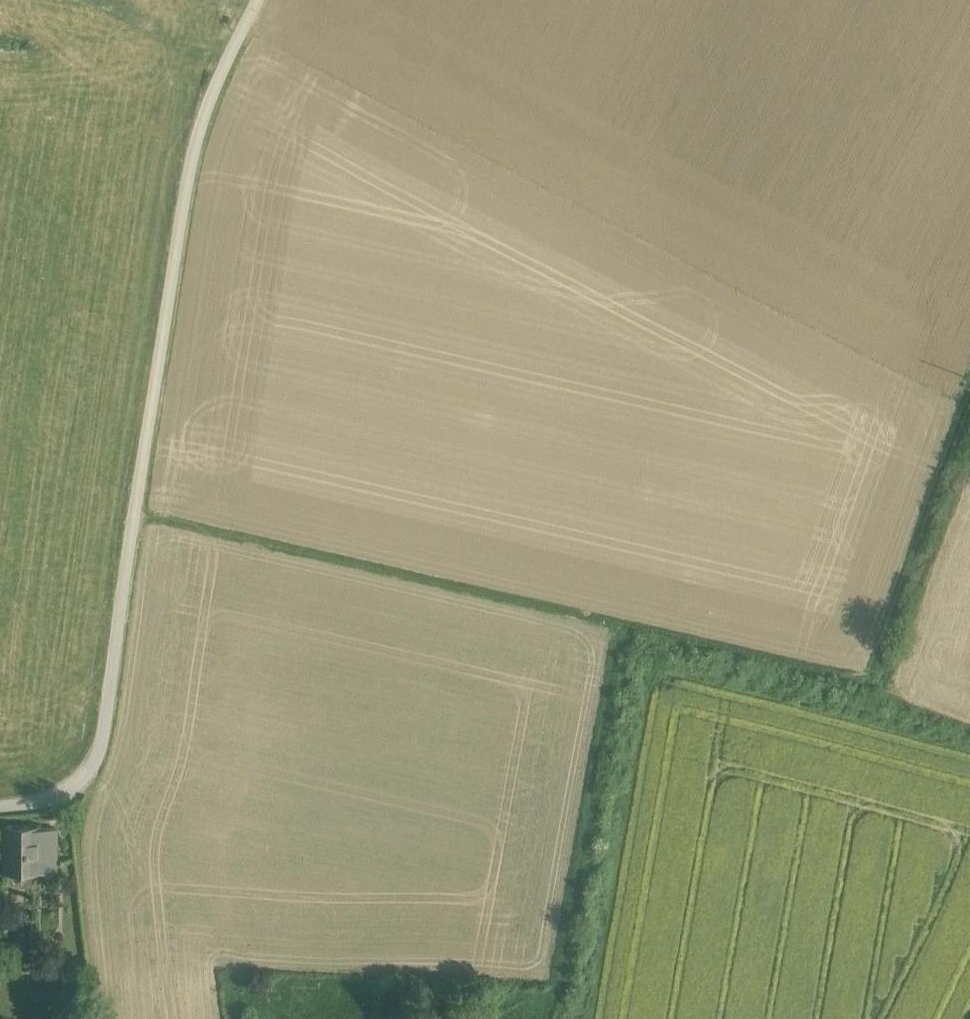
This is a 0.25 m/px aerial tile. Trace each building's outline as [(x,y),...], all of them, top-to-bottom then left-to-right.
[(40,824),(5,823),(5,871),(39,871),(39,870),(40,826),(40,824)] [(57,826),(40,826),(39,870),(57,870),(57,826)]
